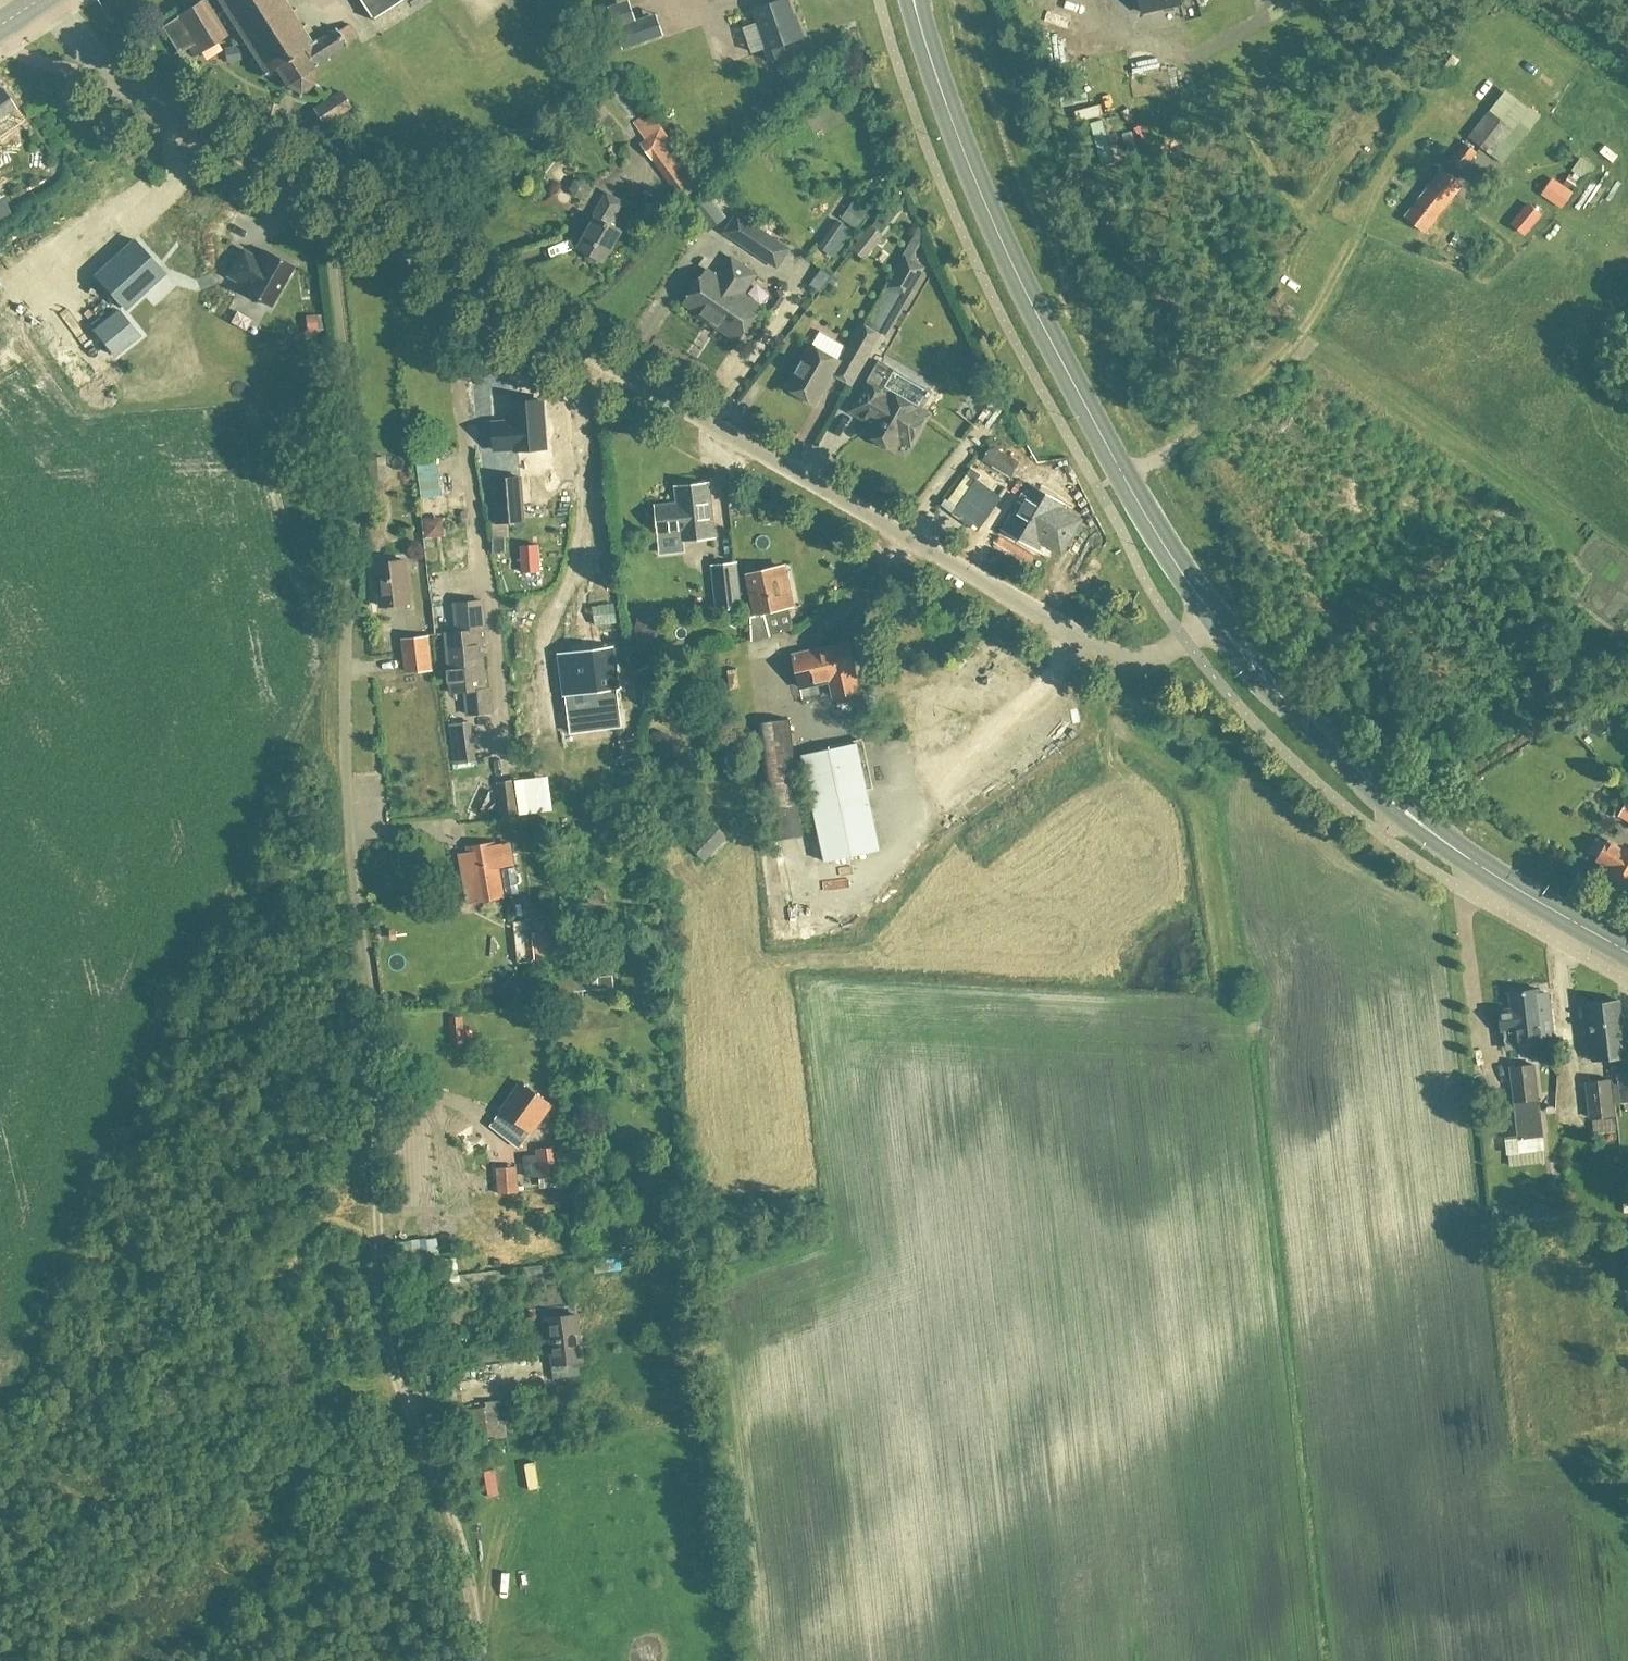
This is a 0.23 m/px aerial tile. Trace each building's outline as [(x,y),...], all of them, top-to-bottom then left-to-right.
[(227,34),(206,0),(203,0),(179,15),(179,16),(163,26),(179,51),(189,45),(195,55),(227,34)] [(358,36),(350,22),(339,29),(337,26),(312,42),(286,0),(217,0),(264,74),(276,67),(286,83),(303,94),(315,87),(314,65),(348,43),(358,36)] [(372,18),(371,18),(372,19),(374,18),(402,0),(360,0),(372,18)] [(804,37),(799,24),(797,24),(789,0),(779,0),(755,8),(772,60),(782,56),(778,46),(804,37)] [(1143,12),(1181,3),(1181,0),(1140,0),(1143,12)] [(622,26),(643,19),(640,9),(619,16),(622,26)] [(667,23),(624,36),(627,48),(670,34),(667,23)] [(226,63),(242,59),(239,45),(223,49),(226,63)] [(13,108),(1,89),(0,90),(0,117),(13,108)] [(351,106),(341,92),(315,109),(324,124),(351,106)] [(1469,136),(1492,154),(1503,163),(1530,129),(1526,126),(1526,125),(1519,120),(1513,128),(1490,109),(1469,136)] [(685,196),(703,182),(650,114),(635,125),(646,139),(640,144),(652,158),(654,156),(685,196)] [(1463,170),(1478,151),(1465,142),(1450,161),(1463,170)] [(1425,232),(1463,184),(1443,169),(1405,216),(1425,232)] [(1547,197),(1573,208),(1581,189),(1556,178),(1547,197)] [(610,223),(622,202),(607,193),(587,228),(589,229),(579,247),(586,252),(585,254),(586,257),(597,263),(600,262),(601,260),(603,261),(621,230),(610,223)] [(14,216),(4,195),(0,196),(0,222),(14,216)] [(1542,215),(1528,204),(1528,203),(1511,223),(1526,235),(1542,215)] [(793,251),(778,241),(749,222),(738,214),(726,232),(737,240),(766,259),(781,270),(793,251)] [(845,223),(831,252),(845,259),(859,230),(845,223)] [(862,235),(852,248),(866,258),(869,254),(872,256),(883,241),(869,230),(865,236),(862,235)] [(126,308),(166,271),(135,239),(95,276),(126,308)] [(243,251),(228,275),(247,286),(244,292),(269,306),(292,265),(267,251),(260,263),(255,260),(256,258),(243,251)] [(685,302),(708,318),(718,325),(717,326),(738,340),(761,306),(739,292),(744,284),(748,286),(756,274),(744,265),(732,257),(718,277),(707,269),(685,302)] [(908,258),(891,286),(906,295),(923,267),(908,258)] [(120,312),(96,331),(115,354),(139,336),(120,312)] [(862,323),(845,353),(862,363),(880,333),(862,323)] [(834,373),(851,383),(862,363),(845,353),(841,360),(811,343),(786,386),(816,404),(834,373)] [(887,445),(895,449),(901,439),(911,445),(917,435),(929,414),(922,410),(917,407),(879,385),(889,368),(878,362),(868,379),(850,410),(872,422),(866,433),(874,437),(874,441),(884,447),(887,445)] [(983,391),(965,422),(975,428),(993,397),(983,391)] [(514,421),(493,423),(495,450),(516,448),(516,450),(547,448),(543,400),(512,402),(514,421)] [(1027,462),(1011,434),(993,464),(1017,478),(1027,462)] [(421,497),(420,497),(422,520),(445,517),(444,506),(450,505),(447,488),(440,489),(436,451),(416,455),(421,497)] [(369,481),(370,493),(385,491),(384,479),(389,478),(386,456),(369,457),(372,481),(369,481)] [(497,522),(524,520),(520,476),(494,478),(497,522)] [(709,491),(703,491),(702,483),(677,486),(679,503),(656,506),(659,533),(682,531),(683,539),(714,535),(709,491)] [(1036,546),(1061,504),(1029,485),(1004,528),(1036,546)] [(511,545),(513,582),(531,581),(531,572),(547,571),(545,543),(511,545)] [(381,605),(409,602),(404,559),(375,562),(381,605)] [(714,565),(719,608),(740,606),(736,563),(714,565)] [(746,573),(755,615),(751,616),(751,638),(771,634),(768,623),(792,618),(780,566),(746,573)] [(621,605),(620,592),(598,593),(598,606),(621,605)] [(460,660),(481,658),(479,629),(483,628),(481,599),(453,601),(455,630),(444,631),(447,664),(461,663),(460,660)] [(629,649),(650,654),(658,623),(637,618),(629,649)] [(405,672),(433,669),(429,635),(401,638),(405,672)] [(834,696),(859,690),(855,674),(856,674),(849,642),(793,654),(800,686),(831,680),(834,696)] [(564,654),(571,709),(599,706),(600,716),(616,714),(608,649),(564,654)] [(461,663),(447,664),(450,691),(464,690),(466,713),(491,711),(489,687),(484,688),(481,658),(460,660),(461,663)] [(947,737),(956,726),(945,717),(935,729),(947,737)] [(770,721),(774,784),(798,782),(794,719),(770,721)] [(482,730),(457,731),(458,756),(482,755),(482,730)] [(769,791),(748,793),(749,799),(752,833),(752,834),(771,833),(773,843),(829,837),(826,802),(771,809),(769,791)] [(1627,822),(1627,803),(1619,817),(1627,822)] [(693,842),(711,860),(735,837),(716,818),(693,842)] [(1623,845),(1622,847),(1609,840),(1599,859),(1611,866),(1607,874),(1627,886),(1627,848),(1623,845)] [(512,846),(496,849),(470,853),(474,880),(465,881),(469,908),(505,902),(499,868),(515,865),(512,846)] [(533,919),(514,921),(519,963),(537,961),(533,919)] [(506,1002),(532,995),(527,974),(501,981),(506,1002)] [(596,997),(615,996),(613,974),(558,979),(559,993),(595,990),(596,997)] [(1511,993),(1516,1038),(1555,1033),(1553,1013),(1550,1007),(1548,992),(1540,993),(1540,989),(1511,993)] [(1610,1058),(1627,1056),(1621,1000),(1604,1002),(1610,1058)] [(1610,1058),(1604,1002),(1587,1004),(1594,1060),(1610,1058)] [(451,1044),(463,1045),(461,1017),(449,1018),(451,1044)] [(1540,1099),(1536,1063),(1511,1066),(1515,1102),(1516,1102),(1539,1099),(1540,1099)] [(1618,1072),(1621,1102),(1625,1102),(1626,1113),(1627,1113),(1627,1071),(1618,1072)] [(1591,1118),(1616,1115),(1611,1078),(1586,1081),(1591,1118)] [(519,1146),(551,1103),(523,1083),(503,1110),(512,1116),(500,1132),(519,1146)] [(1594,1132),(1617,1129),(1616,1117),(1594,1119),(1594,1132)] [(559,1146),(549,1147),(537,1149),(541,1178),(563,1175),(559,1146)] [(501,1193),(518,1192),(516,1168),(499,1169),(501,1193)] [(417,1239),(419,1271),(430,1270),(428,1239),(417,1239)] [(443,1239),(427,1241),(430,1258),(445,1256),(443,1239)] [(548,1318),(554,1364),(555,1377),(580,1374),(578,1361),(583,1360),(577,1314),(548,1318)] [(463,1409),(467,1441),(508,1437),(507,1429),(515,1427),(512,1399),(485,1402),(485,1407),(463,1409)]
